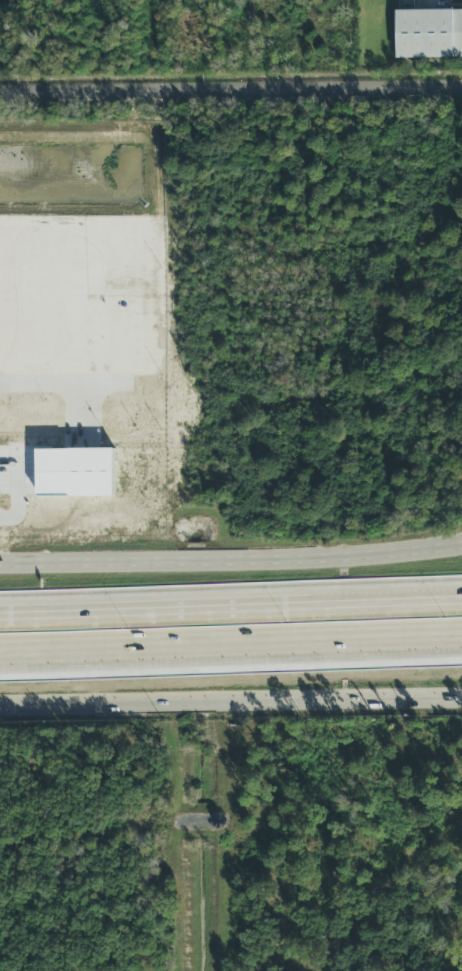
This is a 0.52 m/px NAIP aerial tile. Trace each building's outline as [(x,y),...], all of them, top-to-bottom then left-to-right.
[(396,10),(396,58),(461,58),(461,10),(396,10)]
